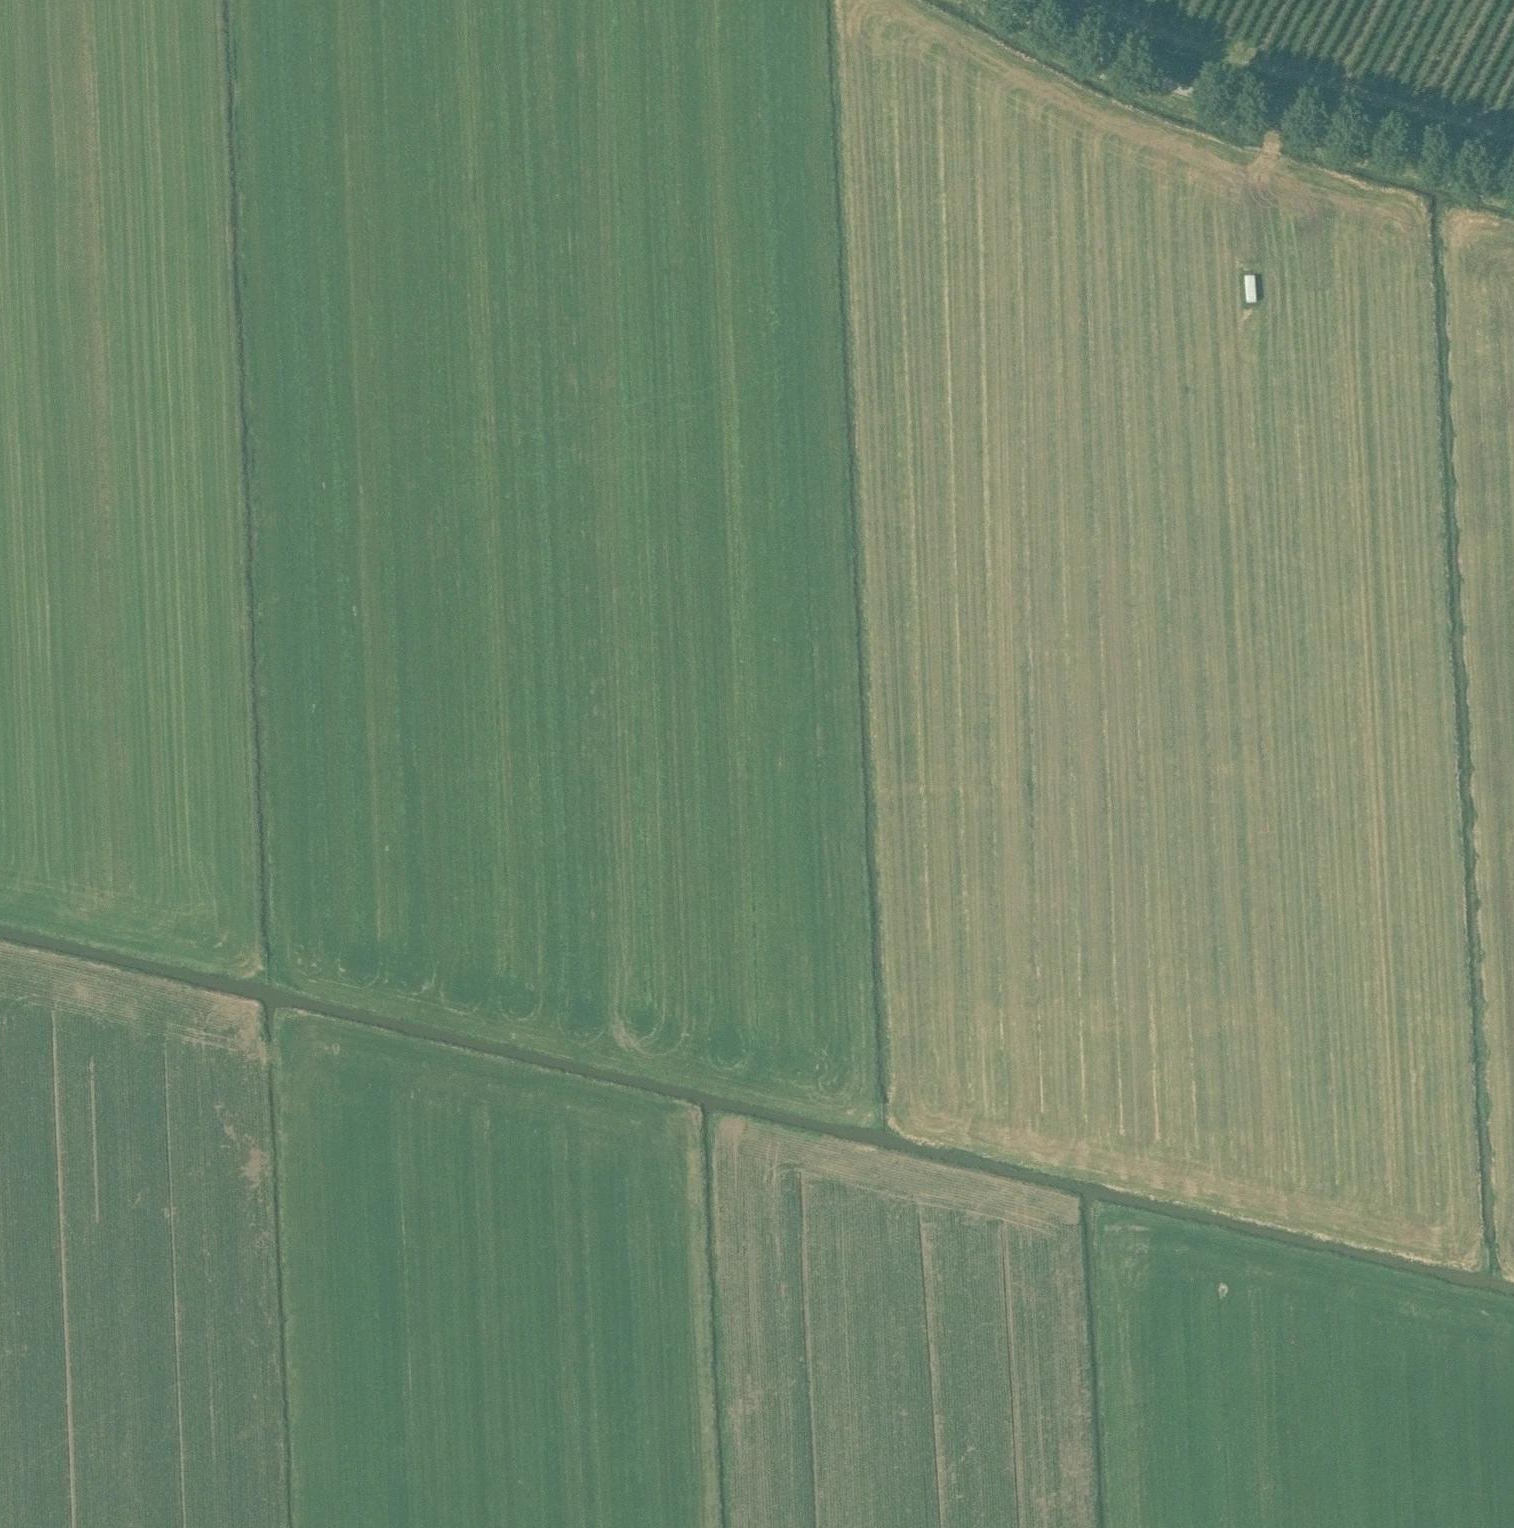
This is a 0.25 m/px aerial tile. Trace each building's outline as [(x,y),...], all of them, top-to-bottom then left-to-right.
[(1244,276),(1245,301),(1254,301),(1253,276),(1244,276)]
